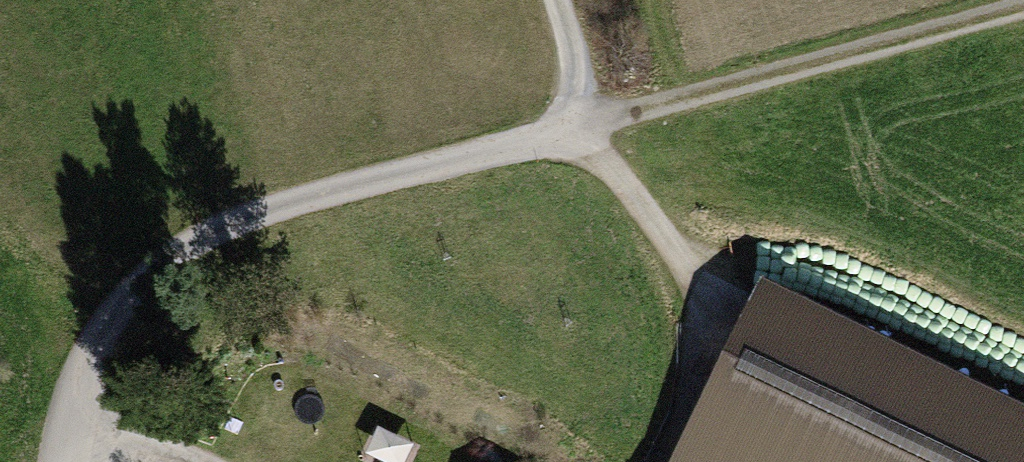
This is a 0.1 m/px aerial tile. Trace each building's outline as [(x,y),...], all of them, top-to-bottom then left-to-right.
[(763,299),(686,457),(696,461),(1023,461),(1023,426),(763,299)]
